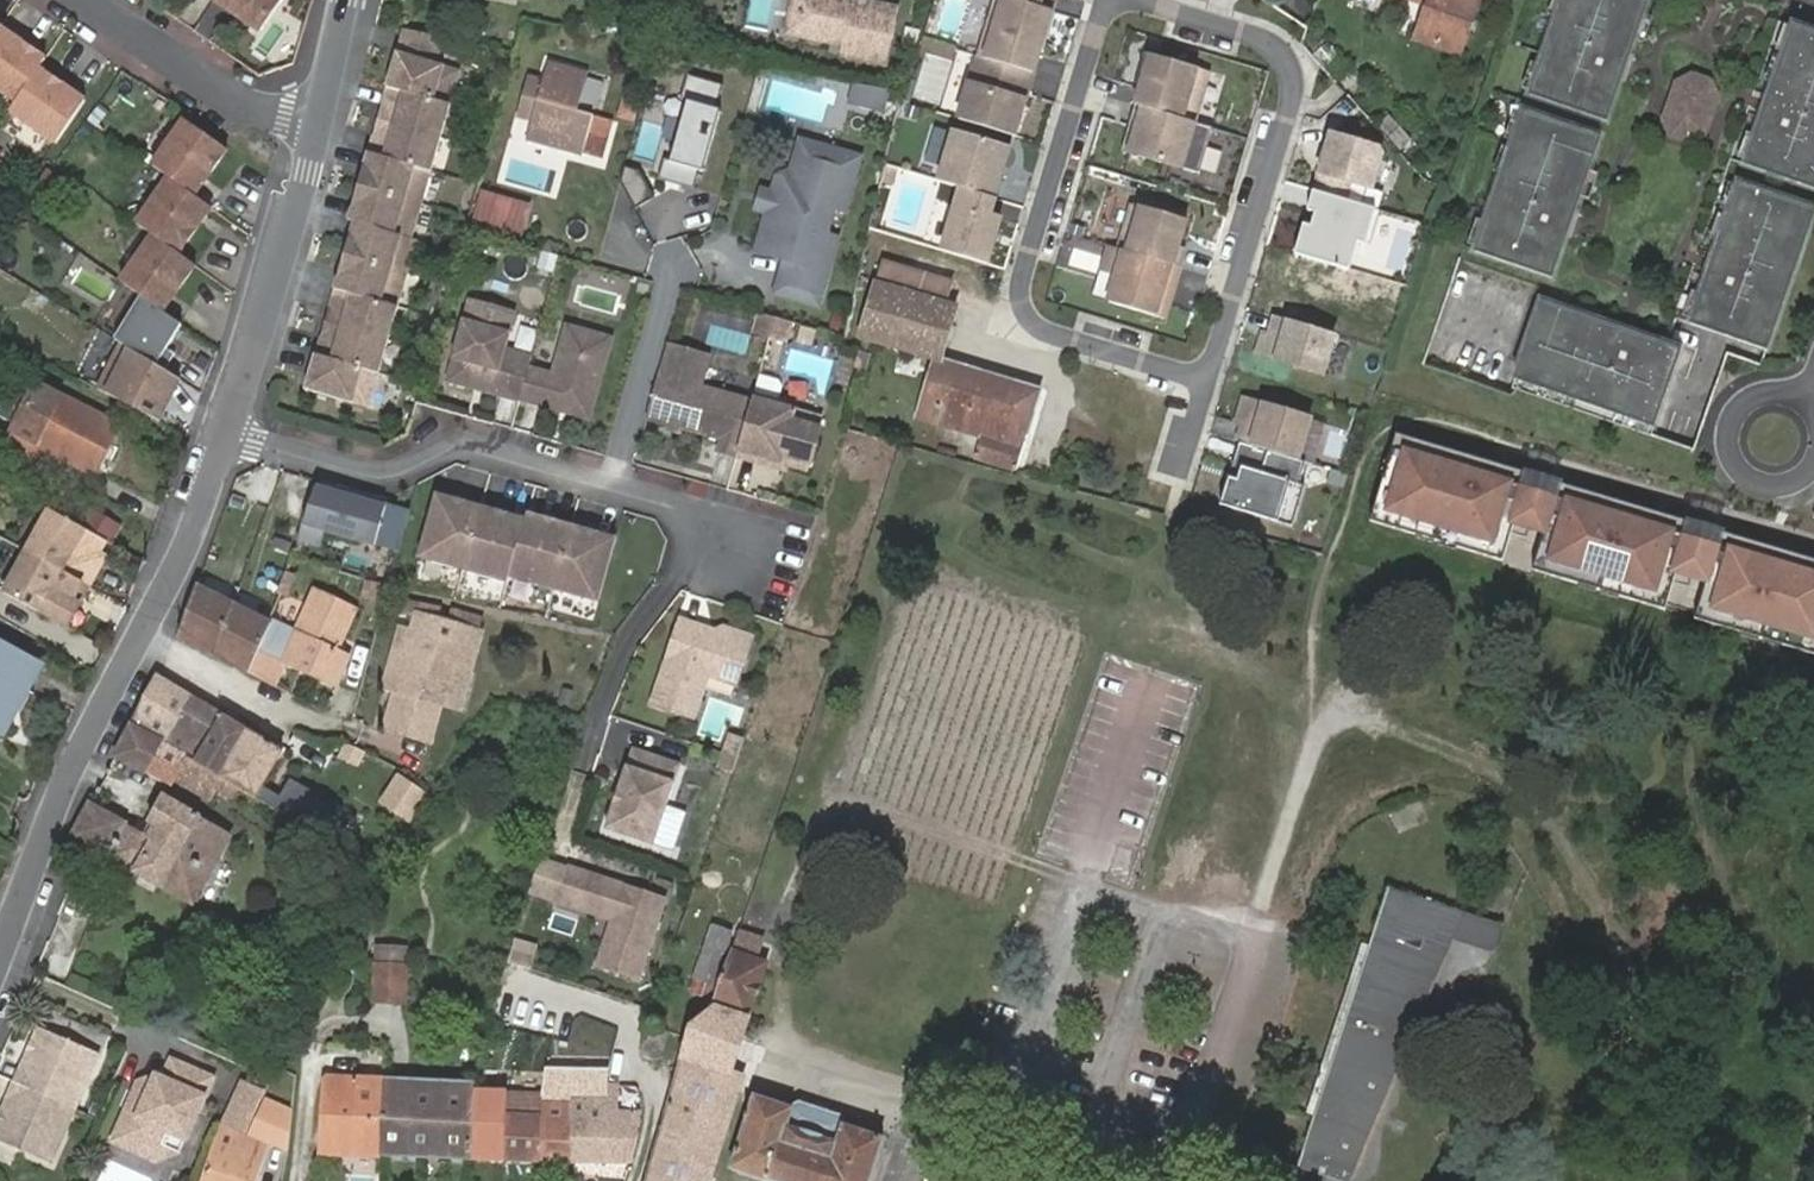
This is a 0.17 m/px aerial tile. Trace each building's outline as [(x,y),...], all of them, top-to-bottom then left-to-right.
[(220,1),(266,33),(288,0),(221,0),(220,1)] [(785,33),(808,38),(796,23),(800,0),(792,0),(785,33)] [(843,46),(841,56),(884,64),(895,11),(845,0),(800,0),(796,23),(808,38),(807,40),(829,43),(835,38),(844,39),(843,46)] [(1017,0),(997,0),(980,57),(1033,73),(1052,10),(1017,0)] [(1052,10),(1055,0),(1017,0),(1052,10)] [(1414,39),(1460,55),(1479,0),(1428,0),(1414,39)] [(1647,0),(1561,0),(1529,96),(1606,122),(1647,0)] [(1791,29),(1744,168),(1813,192),(1813,37),(1791,29)] [(1,32),(0,33),(0,53),(10,59),(19,45),(1,32)] [(423,99),(441,39),(404,32),(388,89),(423,99)] [(829,43),(843,46),(844,39),(835,38),(829,43)] [(450,107),(460,73),(437,66),(444,40),(441,39),(423,99),(450,107)] [(47,64),(19,45),(10,59),(0,53),(0,98),(16,110),(32,86),(42,73),(47,64)] [(1310,55),(1336,85),(1345,77),(1320,48),(1310,55)] [(1210,73),(1150,56),(1136,105),(1195,122),(1210,73)] [(978,57),(960,120),(1014,136),(1033,73),(980,57),(978,57)] [(544,79),(531,123),(526,142),(583,158),(584,152),(602,157),(612,124),(593,118),(593,115),(579,111),(590,72),(549,60),(544,79)] [(42,73),(32,86),(51,99),(60,86),(42,73)] [(516,118),(531,123),(544,79),(528,75),(516,118)] [(718,109),(725,85),(689,75),(682,101),(688,102),(671,161),(665,159),(660,179),(695,189),(700,171),(705,172),(723,110),(718,109)] [(1686,142),(1701,135),(1714,99),(1707,84),(1690,78),(1675,85),(1662,122),(1669,137),(1686,142)] [(885,109),(889,89),(857,83),(853,103),(885,109)] [(56,151),(88,105),(60,86),(51,99),(32,86),(16,110),(11,118),(56,151)] [(414,132),(423,99),(388,89),(378,122),(414,132)] [(640,101),(626,97),(620,117),(635,121),(640,101)] [(441,140),(450,107),(423,99),(414,132),(441,140)] [(1195,122),(1136,105),(1130,124),(1138,126),(1130,153),(1200,173),(1214,128),(1195,122)] [(1386,108),(1378,127),(1405,161),(1421,148),(1386,108)] [(1600,140),(1523,114),(1498,189),(1486,224),(1476,253),(1553,279),(1600,140)] [(186,122),(153,167),(171,180),(177,183),(189,167),(207,179),(228,150),(186,122)] [(404,165),(412,137),(414,132),(378,122),(368,154),(404,165)] [(931,124),(916,175),(960,188),(996,199),(1011,147),(931,124)] [(1123,150),(1130,153),(1138,126),(1130,124),(1123,150)] [(431,173),(441,140),(414,132),(412,137),(404,165),(431,173)] [(1380,147),(1332,133),(1316,191),(1346,200),(1351,182),(1374,189),(1384,154),(1380,147)] [(802,142),(792,174),(805,178),(809,162),(819,165),(824,147),(802,142)] [(828,236),(836,208),(847,211),(862,158),(824,147),(819,165),(809,162),(805,178),(792,174),(789,173),(778,179),(774,194),(769,212),(758,252),(787,260),(777,293),(820,305),(839,239),(828,236)] [(394,198),(404,165),(368,154),(359,187),(394,198)] [(422,206),(431,173),(404,165),(394,198),(422,206)] [(177,183),(195,196),(207,179),(189,167),(177,183)] [(641,171),(625,167),(621,183),(636,210),(656,198),(641,171)] [(1486,224),(1498,189),(1467,179),(1456,215),(1486,224)] [(171,180),(138,227),(155,238),(181,255),(200,227),(182,215),(195,196),(177,183),(171,180)] [(1380,210),(1385,192),(1374,189),(1351,182),(1346,200),(1380,210)] [(1813,217),(1813,211),(1738,185),(1706,282),(1784,305),(1813,217)] [(388,221),(394,198),(359,187),(349,221),(355,223),(384,231),(388,221)] [(991,216),(996,199),(960,188),(941,251),(988,265),(1002,219),(991,216)] [(774,194),(763,191),(758,209),(769,212),(774,194)] [(498,199),(480,194),(471,225),(489,231),(498,199)] [(200,227),(213,209),(195,196),(182,215),(200,227)] [(412,240),(422,206),(394,198),(388,221),(384,231),(412,240)] [(530,208),(498,199),(489,231),(521,240),(530,208)] [(1134,204),(1120,249),(1181,267),(1187,248),(1181,246),(1189,220),(1134,204)] [(375,266),(384,231),(355,223),(345,257),(375,266)] [(408,275),(417,241),(412,240),(384,231),(375,266),(408,275)] [(155,238),(121,285),(141,299),(146,303),(159,285),(175,297),(197,267),(197,266),(181,255),(155,238)] [(1120,249),(1112,247),(1105,272),(1118,276),(1111,302),(1166,318),(1181,267),(1120,249)] [(556,273),(561,257),(543,252),(538,268),(556,273)] [(365,298),(375,266),(345,257),(335,290),(365,298)] [(860,337),(933,359),(941,361),(957,308),(946,304),(952,284),(898,266),(883,261),(860,337)] [(398,308),(408,275),(375,266),(365,298),(398,308)] [(1092,297),(1111,302),(1118,276),(1105,272),(1099,271),(1092,297)] [(1769,351),(1784,305),(1706,282),(1692,325),(1769,351)] [(163,315),(175,297),(159,285),(146,303),(163,315)] [(355,331),(365,298),(335,290),(326,323),(355,331)] [(389,341),(398,308),(365,298),(355,331),(389,341)] [(141,299),(116,341),(122,345),(166,372),(176,356),(167,351),(182,328),(163,315),(146,303),(141,299)] [(515,313),(471,301),(449,381),(520,401),(530,366),(533,357),(505,349),(515,313)] [(1657,431),(1684,353),(1545,304),(1517,381),(1657,431)] [(773,330),(776,317),(764,314),(760,327),(773,330)] [(1267,332),(1261,355),(1325,373),(1336,334),(1278,316),(1273,333),(1267,332)] [(787,334),(791,321),(776,317),(773,330),(787,334)] [(346,364),(351,345),(355,331),(326,323),(316,356),(346,364)] [(553,372),(530,366),(520,401),(561,412),(563,405),(576,409),(598,396),(615,337),(567,323),(553,372)] [(786,340),(787,334),(773,330),(772,334),(771,336),(786,340)] [(379,374),(389,341),(355,331),(351,345),(346,364),(379,374)] [(99,389),(161,421),(170,403),(165,401),(177,378),(166,372),(122,345),(99,389)] [(753,401),(702,387),(710,356),(668,345),(647,418),(671,425),(682,427),(723,439),(720,451),(757,461),(759,455),(787,463),(809,469),(822,420),(793,411),(789,406),(777,402),(772,406),(753,400),(753,401)] [(336,397),(342,375),(346,364),(316,356),(306,390),(336,399),(336,397)] [(933,359),(929,372),(944,376),(948,363),(941,361),(933,359)] [(944,376),(929,372),(917,416),(984,437),(979,458),(1015,469),(1039,391),(948,363),(944,376)] [(369,408),(379,374),(346,364),(342,375),(336,397),(336,399),(369,408)] [(177,378),(165,401),(170,403),(182,381),(177,378)] [(758,383),(753,400),(772,406),(777,402),(780,394),(777,388),(758,383)] [(38,384),(6,452),(28,463),(37,445),(97,475),(120,425),(38,384)] [(563,405),(561,412),(591,420),(598,396),(576,409),(563,405)] [(1280,524),(1310,419),(1244,400),(1237,425),(1243,426),(1220,506),(1280,524)] [(876,437),(855,431),(852,442),(873,449),(876,437)] [(1396,433),(1369,521),(1500,561),(1499,566),(1532,576),(1533,569),(1664,609),(1666,602),(1697,612),(1695,618),(1813,654),(1813,560),(1396,433)] [(785,469),(787,463),(759,455),(757,461),(785,469)] [(342,495),(318,488),(311,508),(329,513),(333,499),(340,501),(342,495)] [(386,508),(342,495),(340,501),(333,499),(329,513),(311,508),(296,545),(319,552),(323,537),(374,551),(386,508)] [(526,520),(438,495),(420,558),(508,583),(510,577),(526,520)] [(40,502),(20,546),(33,553),(53,509),(40,502)] [(80,523),(53,509),(33,553),(94,586),(102,566),(96,563),(101,552),(107,539),(80,523)] [(86,510),(80,523),(107,539),(111,541),(118,527),(86,510)] [(617,539),(528,514),(526,520),(510,577),(599,602),(617,539)] [(0,588),(0,590),(12,597),(33,553),(20,546),(0,588)] [(108,555),(101,552),(96,563),(102,566),(108,555)] [(33,553),(12,597),(66,627),(73,614),(78,603),(84,606),(94,586),(33,553)] [(290,630),(202,587),(178,637),(275,684),(285,664),(332,687),(346,657),(330,650),(350,609),(310,589),(290,630)] [(84,606),(78,603),(73,614),(79,617),(84,606)] [(701,626),(682,620),(653,704),(695,719),(710,676),(738,686),(752,644),(722,633),(713,638),(698,633),(701,626)] [(404,655),(394,692),(384,731),(431,742),(441,704),(451,667),(472,672),(483,634),(461,629),(414,621),(411,633),(399,631),(393,653),(404,655)] [(722,633),(701,626),(698,633),(713,638),(722,633)] [(1,734),(41,665),(0,643),(0,733),(1,734)] [(383,689),(394,692),(404,655),(393,653),(383,689)] [(451,667),(441,704),(462,709),(472,672),(451,667)] [(195,759),(221,716),(158,679),(135,724),(195,759)] [(222,776),(248,733),(221,716),(195,759),(222,776)] [(135,724),(133,722),(116,755),(173,784),(176,780),(211,798),(215,789),(229,797),(237,785),(222,776),(195,759),(135,724)] [(739,759),(746,737),(732,732),(724,754),(727,755),(739,759)] [(334,844),(350,814),(282,775),(272,794),(261,788),(279,751),(248,733),(222,776),(237,785),(334,844)] [(682,764),(634,748),(607,829),(654,845),(668,804),(682,764)] [(727,755),(722,769),(734,773),(739,759),(727,755)] [(424,792),(397,776),(382,802),(410,817),(424,792)] [(90,804),(74,837),(191,904),(230,836),(200,819),(202,815),(180,802),(179,795),(168,789),(164,790),(146,821),(149,824),(143,834),(90,804)] [(674,852),(681,831),(682,823),(680,816),(676,809),(668,804),(654,845),(674,852)] [(559,902),(569,871),(541,862),(531,893),(559,902)] [(586,877),(569,871),(559,902),(614,920),(605,948),(622,953),(616,971),(639,979),(665,899),(587,873),(586,877)] [(1341,1180),(1354,1180),(1449,931),(1457,911),(1387,888),(1348,1016),(1318,1114),(1301,1168),(1341,1180)] [(1479,918),(1457,911),(1449,931),(1472,939),(1479,918)] [(1479,918),(1472,939),(1490,945),(1497,924),(1479,918)] [(693,990),(717,999),(739,933),(714,925),(693,990)] [(737,1086),(728,1083),(766,963),(754,958),(760,940),(739,933),(717,999),(715,1006),(691,1023),(687,1036),(646,1180),(707,1180),(737,1086)] [(622,953),(605,948),(599,965),(616,971),(622,953)] [(409,1002),(410,1000),(410,968),(375,967),(374,1001),(409,1002)] [(1318,1114),(1348,1016),(1336,1013),(1305,1111),(1318,1114)] [(30,1067),(22,1083),(76,1109),(101,1057),(41,1026),(23,1064),(30,1067)] [(659,1058),(670,1031),(654,1026),(643,1052),(659,1058)] [(210,1077),(170,1058),(161,1077),(154,1074),(137,1079),(110,1138),(140,1152),(146,1139),(158,1145),(166,1129),(182,1137),(210,1077)] [(23,1064),(15,1080),(22,1083),(30,1067),(23,1064)] [(473,1157),(574,1160),(576,1095),(605,1096),(606,1084),(607,1070),(570,1069),(569,1095),(473,1091),(472,1112),(475,1113),(473,1157)] [(380,1119),(381,1081),(324,1078),(319,1153),(381,1155),(382,1119),(380,1119)] [(22,1083),(15,1080),(8,1095),(15,1098),(22,1083)] [(473,1091),(473,1086),(381,1081),(380,1119),(382,1119),(381,1155),(473,1157),(475,1113),(472,1112),(473,1091)] [(22,1083),(15,1098),(8,1095),(0,1111),(0,1137),(51,1162),(76,1109),(22,1083)] [(619,1109),(619,1085),(606,1084),(605,1096),(576,1095),(574,1160),(630,1161),(643,1110),(619,1109)] [(247,1133),(262,1103),(267,1093),(245,1086),(225,1126),(247,1133)] [(755,1096),(731,1167),(775,1180),(867,1180),(882,1137),(847,1126),(841,1114),(801,1100),(790,1107),(755,1096)] [(262,1103),(247,1133),(269,1142),(288,1148),(291,1115),(262,1103)] [(202,1180),(255,1180),(269,1142),(247,1133),(225,1126),(221,1124),(202,1180)] [(182,1137),(166,1129),(158,1145),(174,1153),(182,1137)]
